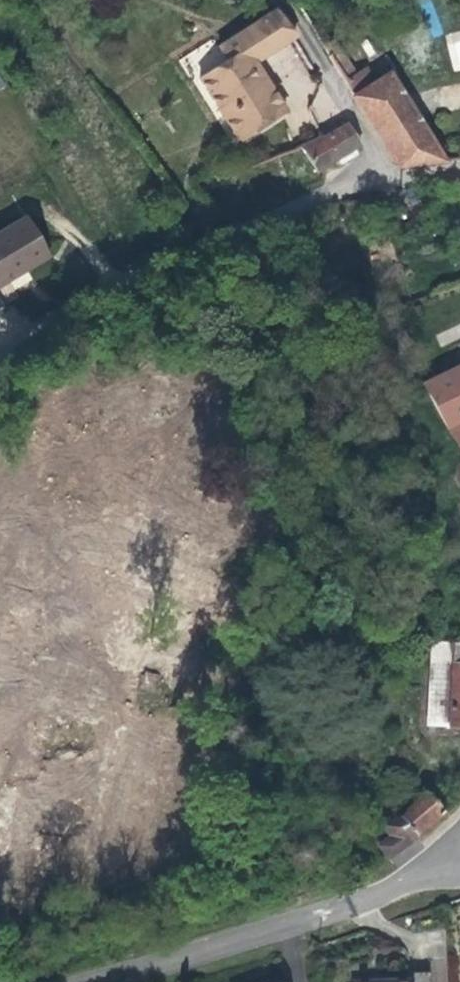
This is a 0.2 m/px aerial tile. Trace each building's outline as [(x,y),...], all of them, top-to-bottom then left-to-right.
[(420,4),(434,37),(443,33),(429,0),(420,4)] [(297,39),(277,13),(219,49),(229,63),(200,81),(240,144),(287,114),(263,77),(259,80),(251,67),(255,65),(297,39)] [(459,70),(459,31),(444,35),(454,72),(459,70)] [(403,168),(446,162),(391,74),(376,84),(367,71),(357,76),(343,53),(345,52),(337,39),(324,47),(399,166),(403,168)] [(196,55),(200,68),(223,61),(219,48),(196,55)] [(259,80),(263,77),(255,65),(251,67),(259,80)] [(363,145),(350,124),(306,146),(316,167),(326,160),(330,165),(340,158),(343,164),(358,155),(354,150),(363,145)] [(0,233),(0,285),(50,254),(26,217),(0,233)] [(422,386),(447,432),(459,425),(459,368),(422,386)] [(447,432),(459,454),(459,425),(447,432)] [(451,664),(448,728),(459,728),(459,664),(451,664)] [(365,834),(388,859),(442,814),(422,794),(399,820),(365,834)] [(428,971),(407,972),(407,981),(428,981),(428,971)]
